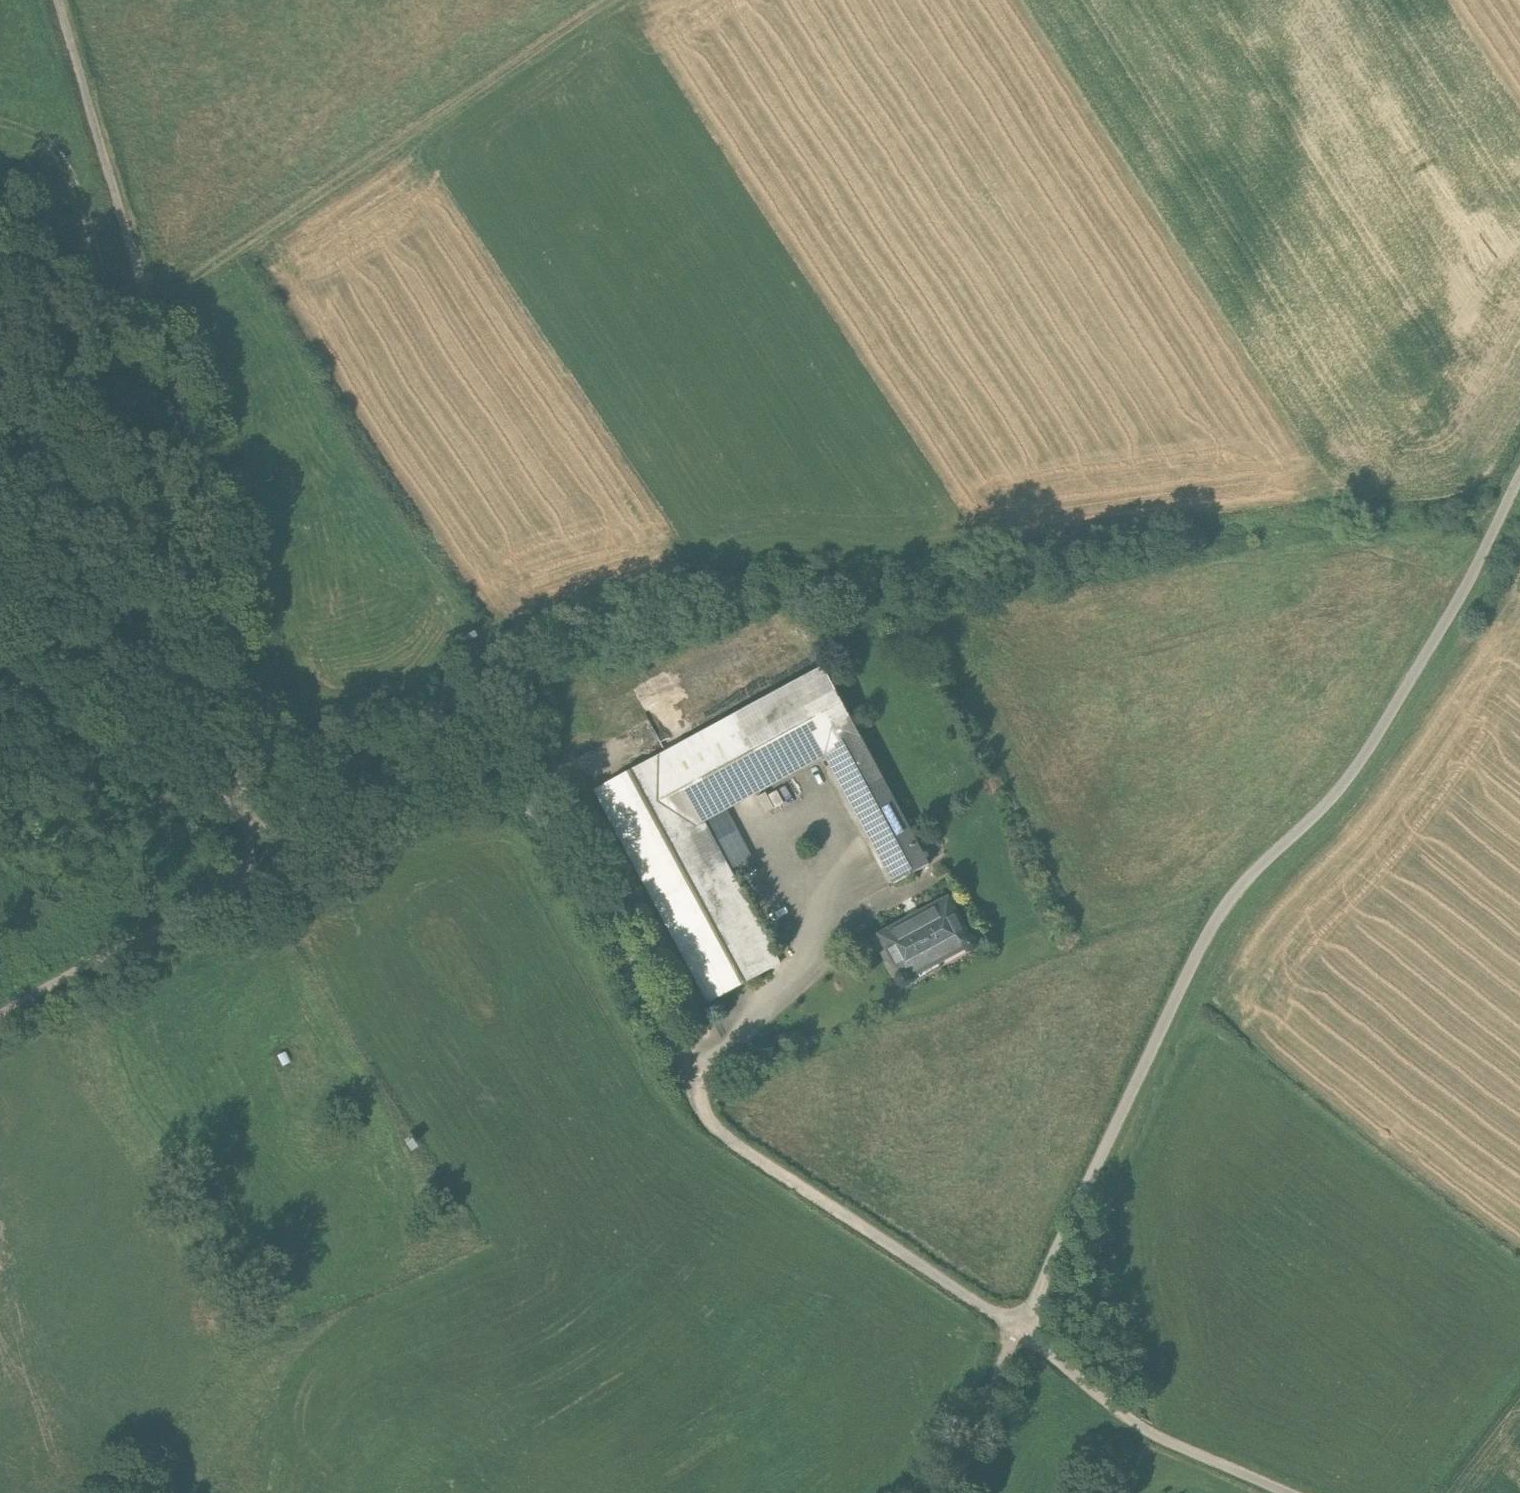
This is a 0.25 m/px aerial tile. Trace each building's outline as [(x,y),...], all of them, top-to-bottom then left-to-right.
[(594,789),(709,1003),(780,965),(703,823),(826,757),(894,884),(930,864),(928,861),(942,853),(934,839),(921,846),(824,666),(594,789)] [(758,793),(764,808),(781,802),(776,787),(758,793)] [(949,897),(879,934),(900,971),(897,974),(895,978),(895,983),(898,987),(902,989),(907,989),(912,986),(914,982),(914,976),(913,975),(966,947),(967,948),(970,951),(974,952),(979,951),(982,948),(984,944),(984,940),(981,935),(976,933),(971,933),(970,934),(949,897)]
